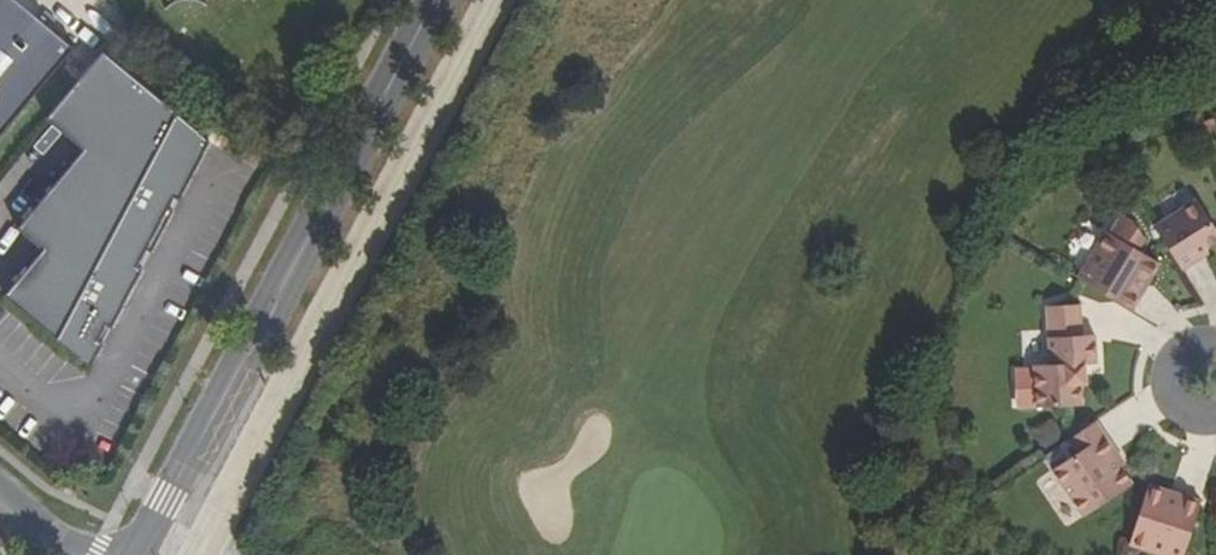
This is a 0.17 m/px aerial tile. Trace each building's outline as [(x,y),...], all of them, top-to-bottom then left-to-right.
[(15,0),(0,0),(0,145),(76,50),(15,0)] [(207,144),(100,55),(47,118),(84,149),(17,228),(43,250),(4,296),(91,368),(103,344),(96,340),(104,325),(111,329),(141,271),(134,267),(142,251),(150,254),(171,214),(165,211),(171,200),(176,202),(207,144)] [(1181,269),(1208,252),(1204,246),(1215,238),(1215,230),(1196,199),(1154,226),(1181,269)] [(1106,232),(1078,279),(1132,311),(1160,264),(1136,250),(1144,237),(1132,221),(1123,215),(1111,235),(1106,232)] [(1081,305),(1049,307),(1054,365),(1020,367),(1023,408),(1085,404),(1084,382),(1088,382),(1087,363),(1099,362),(1097,335),(1083,336),(1081,305)] [(1118,450),(1098,420),(1071,439),(1080,452),(1054,469),(1085,515),(1134,482),(1114,452),(1118,450)] [(1129,544),(1162,554),(1183,554),(1201,502),(1149,485),(1129,544)]
